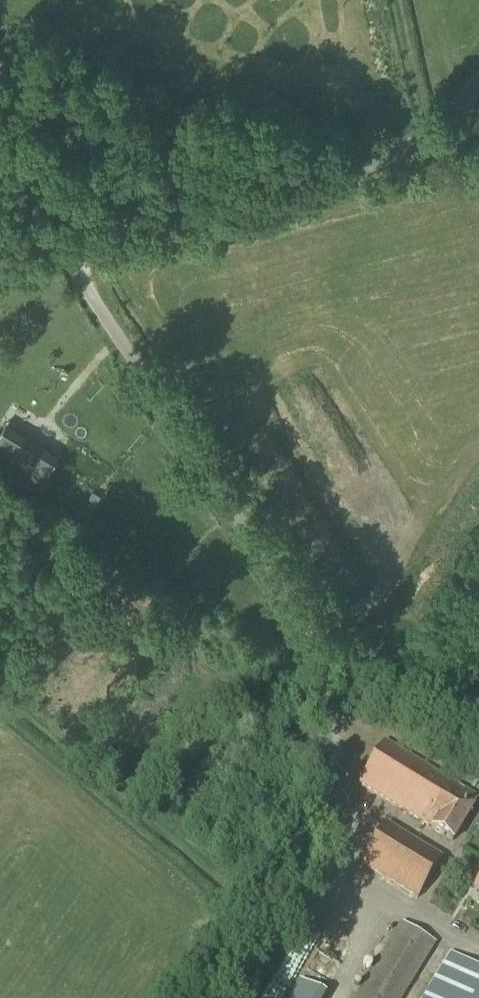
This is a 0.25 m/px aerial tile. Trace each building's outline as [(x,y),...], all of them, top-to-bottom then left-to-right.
[(100,496),(92,492),(89,499),(96,503),(100,496)] [(452,841),(477,799),(384,742),(358,783),(452,841)] [(416,900),(442,859),(385,823),(359,865),(416,900)] [(435,944),(400,922),(353,997),(402,997),(435,944)] [(448,952),(421,997),(478,997),(478,971),(448,952)] [(325,996),(297,980),(286,997),(324,997),(325,996)]
